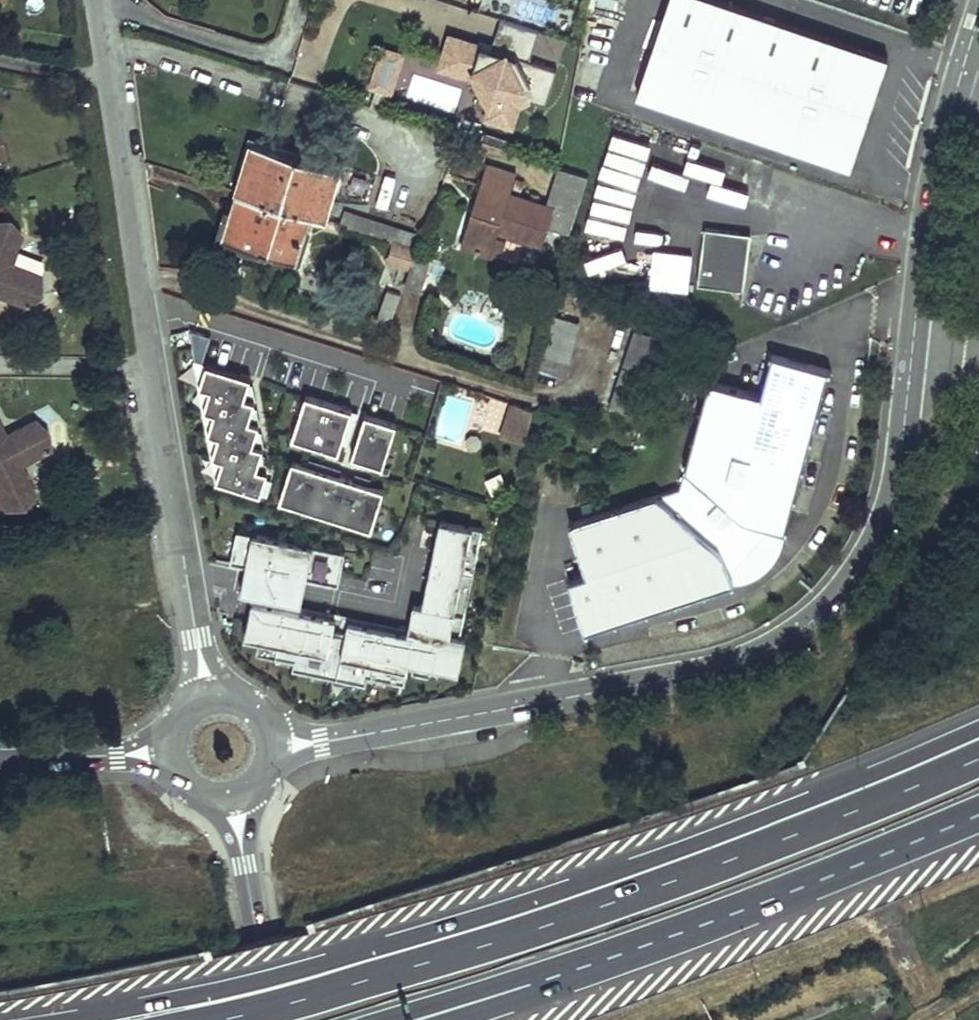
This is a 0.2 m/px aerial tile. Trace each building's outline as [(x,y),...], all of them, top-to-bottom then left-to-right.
[(754,0),(666,0),(633,89),(849,163),(886,46),(754,0)] [(515,105),(528,98),(543,103),(554,68),(527,59),(536,30),(498,18),(489,47),(447,34),(437,66),(464,74),(471,71),(488,104),(484,117),(509,125),(515,105)] [(389,91),(401,52),(380,46),(368,85),(389,91)] [(383,90),(373,86),(367,106),(377,109),(383,90)] [(251,142),(237,191),(310,214),(322,218),(337,171),(251,142)] [(588,175),(558,166),(547,202),(512,192),(519,172),(488,163),(462,246),(504,259),(510,238),(546,249),(552,229),(570,235),(588,175)] [(237,191),(225,237),(296,259),(310,214),(237,191)] [(0,220),(0,298),(28,307),(42,293),(41,272),(11,262),(22,232),(9,219),(0,220)] [(705,226),(699,282),(745,288),(750,245),(738,230),(705,226)] [(751,231),(738,230),(750,245),(751,231)] [(553,317),(539,370),(565,377),(579,323),(553,317)] [(192,332),(191,360),(207,361),(208,333),(192,332)] [(666,342),(636,332),(611,406),(641,416),(666,342)] [(762,393),(710,379),(682,486),(732,571),(741,567),(778,527),(787,529),(830,368),(773,352),(762,393)] [(243,401),(248,379),(207,369),(192,429),(215,434),(203,483),(259,497),(265,474),(255,472),(262,447),(248,444),(258,405),(243,401)] [(335,454),(339,442),(347,444),(351,432),(343,430),(348,414),(296,398),(283,439),(335,454)] [(515,404),(509,436),(527,439),(533,408),(515,404)] [(3,511),(24,509),(35,493),(22,465),(49,451),(49,431),(32,417),(5,430),(0,421),(0,505),(3,511)] [(410,492),(426,438),(391,428),(375,482),(410,492)] [(368,534),(382,492),(290,461),(276,503),(368,534)] [(682,486),(572,524),(589,574),(571,580),(588,631),(737,581),(732,571),(682,486)] [(431,522),(418,628),(300,614),(308,545),(248,537),(240,599),(249,600),(244,644),(302,651),(300,669),(336,674),(338,660),(458,675),(462,639),(450,637),(464,526),(431,522)] [(458,589),(466,591),(479,531),(471,529),(458,589)] [(338,578),(341,555),(310,552),(307,575),(338,578)]
